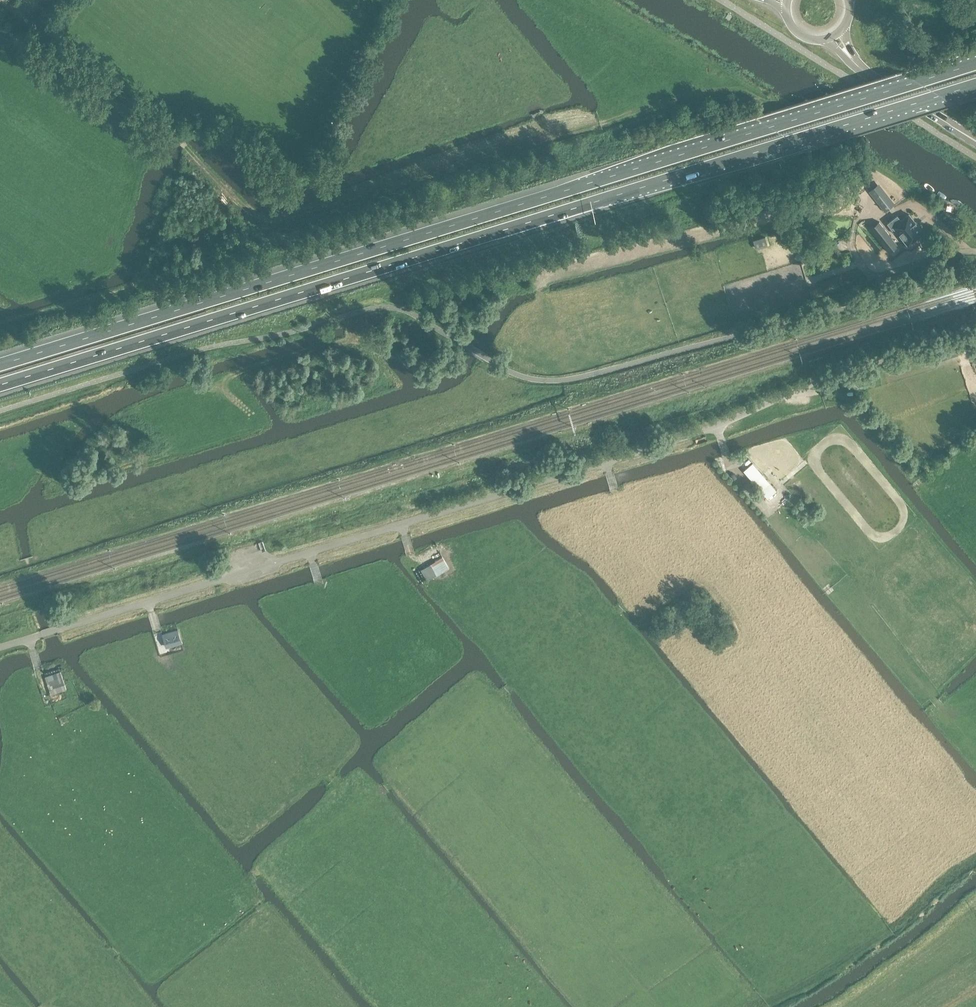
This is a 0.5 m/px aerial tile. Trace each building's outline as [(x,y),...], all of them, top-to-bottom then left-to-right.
[(878,185),(870,191),(885,210),(893,204),(878,185)] [(856,214),(858,201),(840,199),(838,211),(856,214)] [(908,245),(924,232),(909,214),(893,226),(908,245)] [(880,222),(871,228),(890,252),(898,245),(880,222)] [(754,240),(756,247),(768,243),(766,236),(754,240)] [(777,489),(746,452),(737,459),(768,497),(777,489)] [(444,557),(420,568),(426,581),(450,570),(444,557)] [(183,640),(178,625),(163,630),(168,645),(183,640)] [(66,688),(60,671),(45,676),(51,693),(66,688)]
